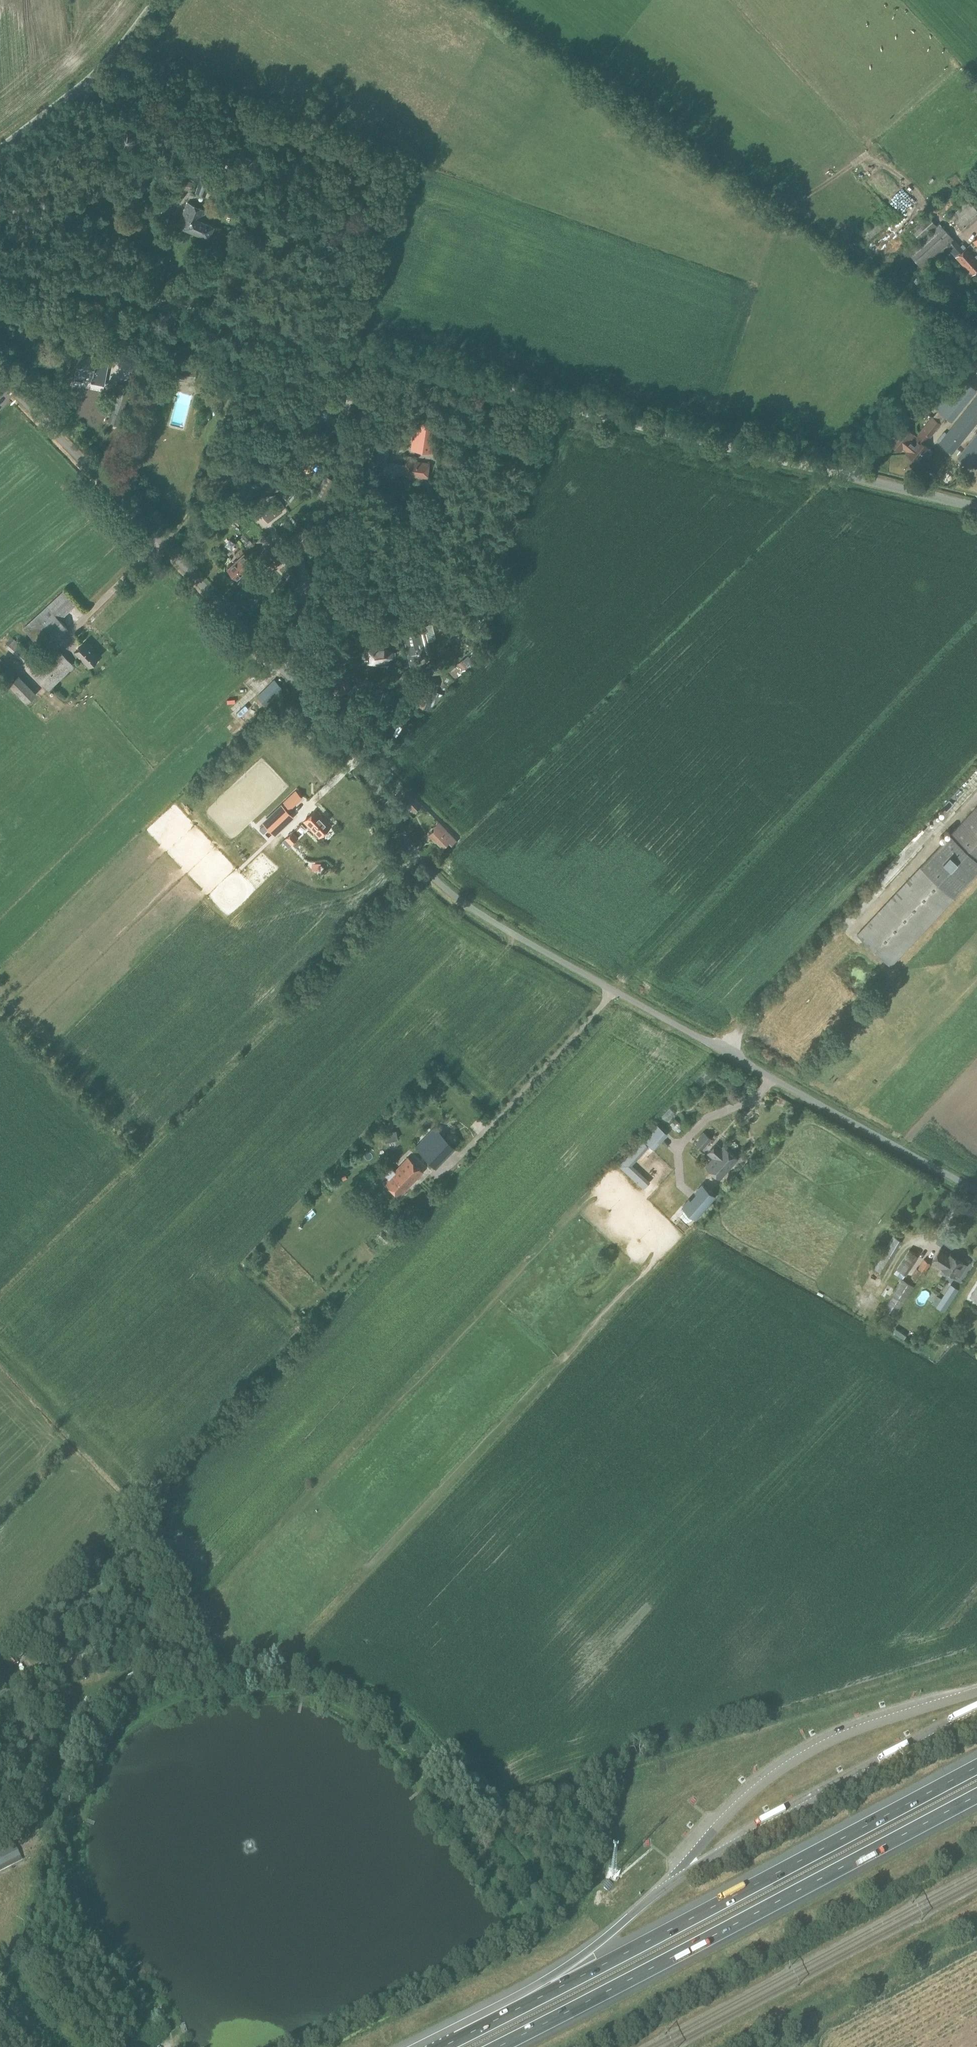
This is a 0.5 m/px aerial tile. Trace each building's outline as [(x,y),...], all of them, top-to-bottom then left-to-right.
[(198,167),(193,179),(198,181),(195,192),(206,195),(214,172),(198,167)] [(186,179),(183,188),(193,192),(196,183),(186,179)] [(890,197),(896,191),(890,186),(885,192),(890,197)] [(107,192),(100,188),(91,205),(99,209),(102,203),(101,202),(105,196),(107,192)] [(950,216),(963,230),(976,218),(976,192),(950,216)] [(876,201),(872,206),(881,213),(885,209),(876,201)] [(206,210),(188,202),(178,225),(208,237),(213,226),(202,221),(206,210)] [(856,237),(863,245),(895,218),(888,210),(856,237)] [(954,239),(955,240),(940,223),(937,226),(928,215),(911,230),(921,240),(908,252),(922,268),(946,247),(954,239)] [(955,240),(954,239),(946,247),(955,257),(956,257),(972,274),(976,270),(976,259),(966,247),(964,249),(955,240)] [(966,298),(959,291),(945,306),(953,314),(965,302),(963,301),(966,298)] [(82,354),(80,355),(75,379),(83,381),(85,372),(93,373),(91,382),(105,385),(109,363),(92,360),(92,358),(82,354)] [(951,420),(976,388),(957,373),(932,405),(951,420)] [(357,392),(353,405),(366,409),(371,397),(357,392)] [(188,393),(176,395),(177,404),(178,404),(179,408),(190,407),(188,393)] [(976,423),(976,395),(938,443),(953,454),(976,423)] [(915,410),(911,416),(916,420),(921,414),(915,410)] [(114,413),(111,422),(120,425),(123,416),(114,413)] [(924,443),(940,423),(932,417),(914,440),(911,438),(914,433),(903,424),(890,442),(900,450),(904,446),(909,449),(906,453),(917,461),(918,459),(922,463),(932,450),(924,443)] [(416,420),(411,448),(433,451),(437,423),(416,420)] [(976,461),(976,432),(957,457),(971,468),(976,461)] [(386,462),(389,442),(380,441),(377,461),(376,460),(375,467),(371,467),(370,472),(379,473),(378,475),(396,477),(397,472),(399,472),(399,469),(405,470),(404,475),(427,478),(429,463),(412,460),(413,456),(407,455),(406,460),(407,460),(406,465),(386,462)] [(309,473),(315,465),(310,461),(304,470),(309,473)] [(268,521),(282,511),(275,501),(261,512),(268,521)] [(273,544),(260,556),(272,568),(285,555),(273,544)] [(244,553),(238,558),(228,567),(237,577),(247,568),(247,567),(253,562),(244,553)] [(76,604),(63,591),(23,628),(44,650),(68,628),(60,619),(76,604)] [(420,664),(418,656),(431,653),(423,626),(419,627),(417,619),(403,622),(405,633),(403,634),(405,642),(406,642),(412,666),(420,664)] [(13,637),(5,645),(23,661),(31,653),(13,637)] [(84,642),(74,652),(89,667),(99,657),(84,642)] [(75,666),(59,649),(33,674),(49,691),(75,666)] [(376,650),(368,653),(369,663),(377,665),(378,663),(388,662),(388,661),(393,659),(393,654),(387,653),(387,652),(378,652),(376,650)] [(1,658),(0,658),(0,674),(9,684),(26,702),(37,693),(19,674),(18,675),(1,658)] [(347,668),(336,671),(342,694),(352,691),(349,682),(348,677),(349,677),(347,668)] [(274,679),(257,696),(267,706),(284,689),(274,679)] [(415,704),(427,710),(428,710),(429,708),(431,702),(435,691),(423,685),(418,696),(418,697),(415,704)] [(33,713),(37,719),(45,714),(41,708),(33,713)] [(960,784),(937,809),(945,816),(968,791),(960,784)] [(422,805),(410,791),(402,800),(414,812),(422,805)] [(282,805),(266,820),(264,822),(267,825),(275,833),(293,816),(282,805)] [(891,966),(955,898),(976,875),(976,805),(949,834),(920,866),(857,934),(891,966)] [(331,825),(316,810),(304,821),(319,837),(331,825)] [(436,828),(428,835),(435,842),(436,841),(443,847),(450,841),(449,840),(452,836),(439,823),(434,827),(436,828)] [(299,838),(293,831),(285,839),(291,845),(299,838)] [(232,928),(240,922),(234,915),(227,921),(232,928)] [(435,1125),(415,1146),(437,1168),(457,1147),(435,1125)] [(643,1139),(653,1147),(661,1138),(652,1130),(643,1139)] [(703,1149),(712,1139),(703,1132),(698,1138),(699,1138),(695,1142),(703,1149)] [(645,1188),(649,1183),(629,1165),(647,1145),(643,1140),(620,1165),(645,1188)] [(724,1146),(722,1148),(717,1143),(708,1153),(714,1158),(706,1166),(721,1179),(738,1159),(724,1146)] [(383,1175),(387,1179),(385,1181),(400,1196),(424,1172),(408,1157),(394,1171),(390,1167),(383,1175)] [(703,1185),(696,1193),(697,1194),(691,1201),(690,1200),(683,1208),(696,1219),(716,1196),(703,1185)] [(873,1275),(879,1278),(882,1273),(882,1274),(902,1241),(893,1236),(874,1268),(876,1270),(873,1275)] [(906,1275),(919,1255),(909,1249),(896,1269),(906,1275)] [(941,1267),(941,1268),(959,1278),(967,1265),(949,1254),(948,1255),(939,1249),(932,1262),(941,1267)] [(365,1250),(358,1258),(363,1263),(370,1255),(365,1250)] [(931,1263),(924,1259),(918,1269),(917,1268),(911,1277),(919,1282),(931,1263)] [(893,1294),(883,1308),(895,1316),(914,1286),(902,1278),(892,1293),(893,1294)] [(927,1338),(944,1312),(951,1301),(959,1289),(951,1284),(943,1296),(936,1307),(939,1308),(921,1334),(927,1338)] [(887,1332),(890,1326),(882,1322),(879,1327),(887,1332)] [(893,1332),(904,1339),(907,1335),(896,1328),(893,1332)] [(16,1648),(16,1649),(15,1648),(11,1653),(10,1652),(3,1657),(11,1666),(17,1661),(14,1656),(19,1652),(16,1648)] [(66,1675),(77,1669),(72,1660),(61,1665),(63,1668),(66,1675)] [(11,1671),(7,1667),(5,1670),(0,1664),(0,1677),(7,1685),(20,1673),(14,1667),(11,1671)] [(14,1842),(0,1849),(0,1871),(22,1860),(14,1842)] [(878,2004),(891,1999),(889,1994),(876,1999),(878,2004)]
